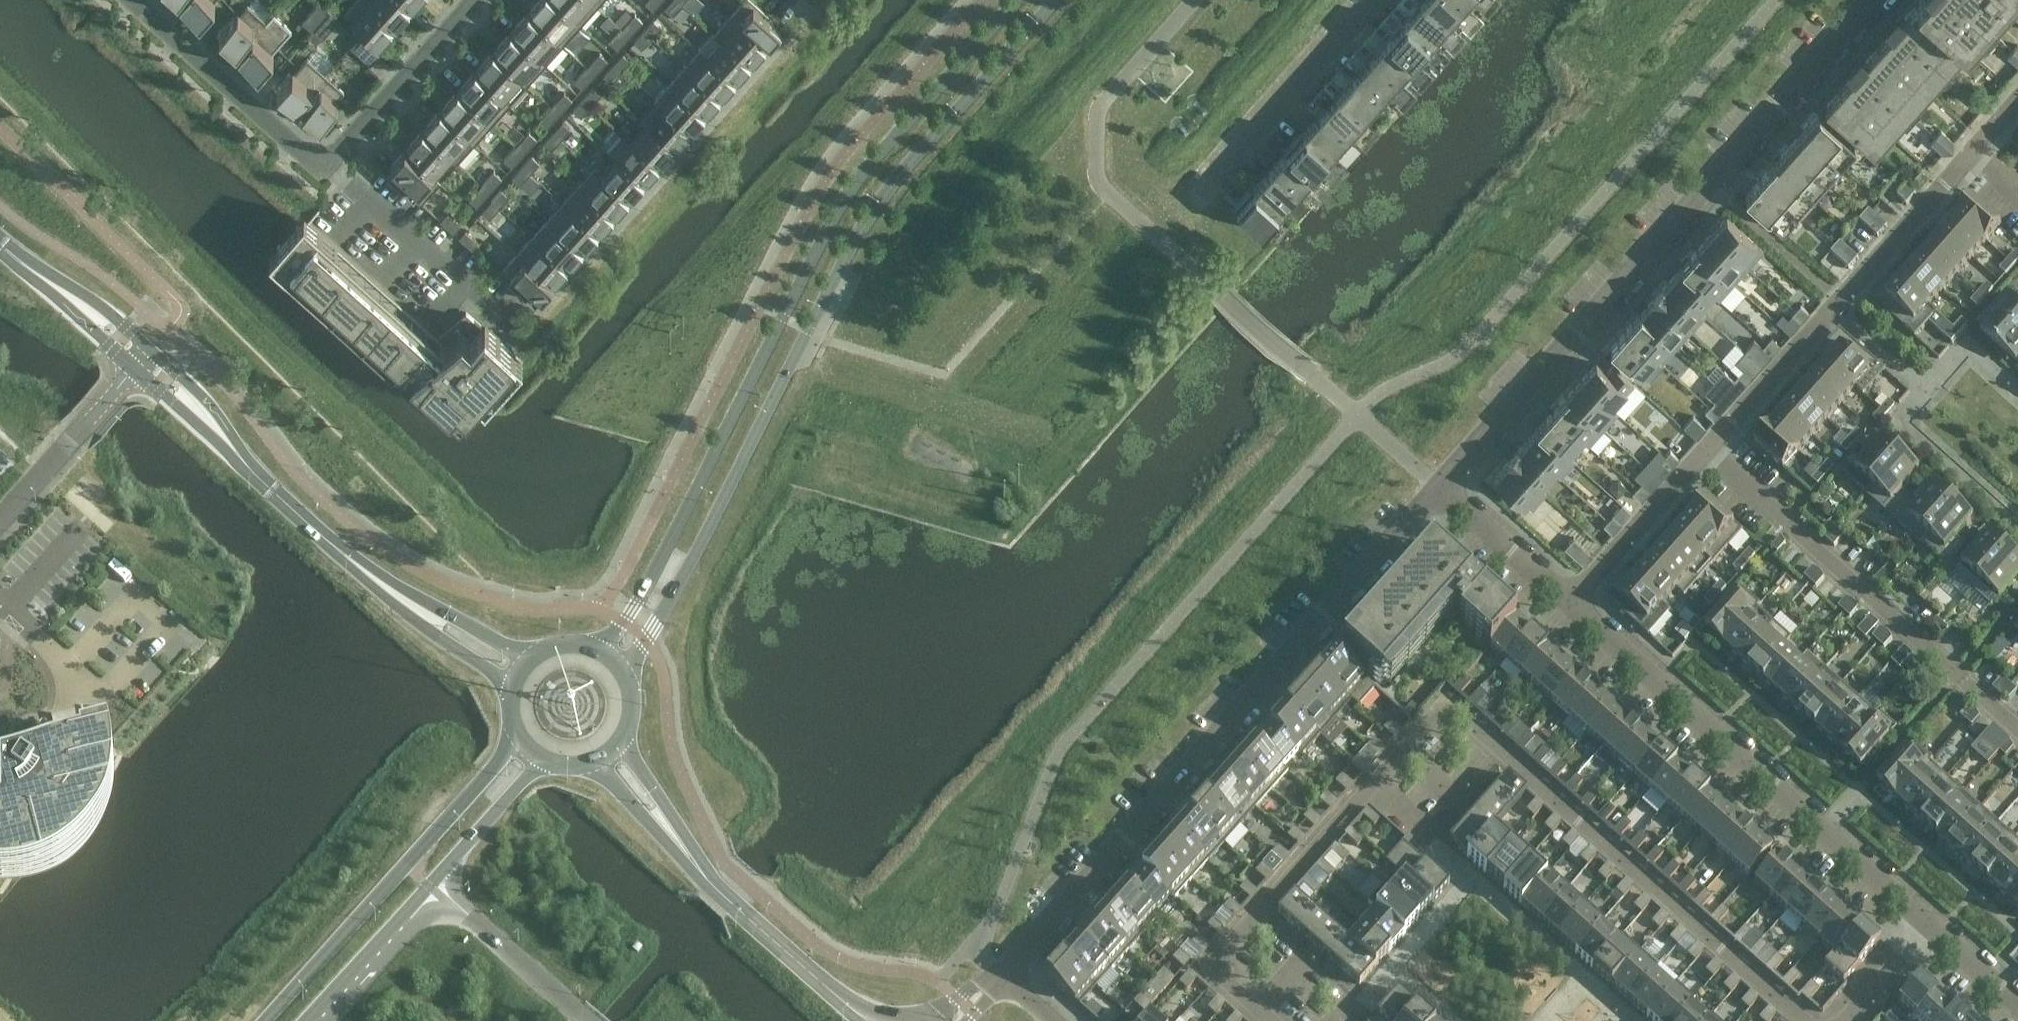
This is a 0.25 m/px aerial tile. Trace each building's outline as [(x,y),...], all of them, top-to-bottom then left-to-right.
[(180,1),(188,8),(187,9),(200,20),(213,6),(213,7),(215,5),(213,4),(215,1),(214,0),(181,0),(180,1)] [(371,0),(356,0),(345,13),(379,44),(392,29),(391,29),(396,23),(397,24),(397,23),(371,0)] [(411,0),(371,0),(397,23),(410,10),(409,9),(414,4),(415,4),(411,0)] [(553,0),(539,0),(533,7),(534,8),(529,13),(528,12),(528,13),(563,44),(580,25),(553,0)] [(593,0),(553,0),(580,25),(598,5),(593,0)] [(661,0),(647,0),(646,2),(654,9),(661,0)] [(682,3),(678,0),(671,0),(665,8),(672,14),(682,3)] [(752,0),(745,0),(730,16),(765,47),(765,46),(770,41),(781,29),(767,17),(768,15),(752,0)] [(1448,24),(1422,0),(1405,19),(1431,42),(1448,24)] [(1459,0),(1422,0),(1448,24),(1464,5),(1459,0)] [(1968,44),(1919,0),(1900,22),(1949,66),(1968,44)] [(1962,0),(1920,0),(1919,0),(1968,44),(1988,23),(1962,0)] [(2002,0),(1962,0),(1988,23),(2003,5),(2006,3),(2002,0)] [(2006,3),(2003,5),(2017,19),(2017,0),(2002,0),(2006,3)] [(302,21),(312,30),(330,10),(320,1),(302,21)] [(238,52),(239,53),(267,22),(248,5),(240,14),(238,12),(231,20),(230,19),(217,33),(231,46),(231,47),(232,48),(234,46),(240,50),(238,52)] [(340,19),(330,10),(312,30),(322,39),(340,19)] [(563,44),(528,13),(516,27),(511,32),(510,33),(545,63),(563,44)] [(635,13),(623,27),(631,34),(643,20),(635,13)] [(272,52),(291,31),(273,15),(267,22),(239,53),(247,60),(246,61),(259,73),(271,58),(272,59),(273,58),(272,57),(274,54),(272,52)] [(765,47),(730,16),(715,33),(750,64),(749,63),(754,57),(755,58),(765,47)] [(654,19),(644,31),(651,37),(661,26),(654,19)] [(1431,42),(1405,19),(1388,38),(1414,61),(1431,42)] [(1949,66),(1900,22),(1880,44),(1929,88),(1949,66)] [(618,48),(631,34),(623,27),(610,41),(618,48)] [(642,48),(651,37),(644,31),(634,42),(642,48)] [(545,63),(510,33),(498,46),(499,47),(494,52),(493,52),(527,83),(545,63)] [(750,64),(715,33),(715,34),(722,40),(708,56),(701,49),(700,50),(734,81),(735,81),(734,80),(739,75),(740,75),(750,64)] [(371,64),(379,54),(359,36),(351,46),(371,64)] [(1414,61),(1388,38),(1371,57),(1397,80),(1414,61)] [(1929,88),(1880,44),(1861,66),(1910,110),(1929,88)] [(2008,56),(2017,65),(2017,45),(2008,56)] [(734,81),(700,50),(685,67),(719,98),(720,97),(719,97),(724,91),(725,92),(734,81)] [(527,83),(493,52),(481,66),(476,72),(476,71),(475,72),(510,103),(527,83)] [(600,52),(588,66),(596,74),(608,59),(600,52)] [(623,53),(613,65),(621,71),(631,60),(623,53)] [(1397,80),(1371,57),(1354,76),(1380,99),(1397,80)] [(289,99),(297,105),(325,74),(307,58),(294,72),(293,71),(290,73),(276,88),(289,99)] [(1983,63),(1976,70),(1992,85),(1999,78),(1983,63)] [(611,82),(621,71),(613,65),(604,75),(611,82)] [(583,87),(596,74),(588,66),(575,80),(583,87)] [(1910,110),(1861,66),(1840,89),(1890,133),(1910,110)] [(719,98),(685,67),(669,84),(704,115),(705,114),(704,114),(709,108),(709,109),(719,98)] [(510,103),(475,72),(463,86),(464,86),(459,92),(458,91),(457,92),(492,123),(510,103)] [(325,74),(297,105),(298,106),(300,104),(305,109),(303,112),(304,113),(305,112),(319,125),(332,111),(331,110),(338,102),(336,100),(344,91),(325,74)] [(1380,99),(1354,76),(1337,95),(1363,118),(1380,99)] [(704,115),(669,84),(654,101),(689,132),(689,131),(693,125),(694,126),(704,115)] [(593,87),(583,99),(590,105),(600,94),(593,87)] [(1991,97),(1980,87),(1969,99),(1980,109),(1982,110),(1992,108),(1992,98),(1991,97)] [(1890,133),(1840,89),(1825,106),(1874,150),(1890,133)] [(492,123),(457,92),(445,105),(446,106),(441,111),(440,111),(474,143),(492,123)] [(565,92),(553,105),(561,113),(573,99),(565,92)] [(1363,118),(1337,95),(1321,113),(1347,137),(1363,118)] [(581,116),(590,105),(583,99),(573,109),(581,116)] [(689,132),(654,101),(639,118),(674,149),(673,148),(678,142),(679,143),(689,132)] [(548,127),(561,113),(553,105),(540,120),(548,127)] [(474,143),(440,111),(427,125),(428,126),(423,131),(423,130),(422,131),(450,156),(457,162),(474,143)] [(1347,137),(1321,113),(1304,132),(1330,156),(1347,137)] [(1856,147),(1818,114),(1804,130),(1841,164),(1856,147)] [(674,149),(639,118),(638,119),(646,125),(632,141),(624,134),(624,135),(658,166),(659,165),(658,165),(663,159),(664,160),(674,149)] [(563,121),(553,132),(560,139),(570,128),(563,121)] [(1841,164),(1804,130),(1789,146),(1827,180),(1841,164)] [(1952,140),(1941,130),(1931,142),(1942,152),(1943,153),(1953,151),(1954,141),(1952,140)] [(450,156),(422,131),(410,145),(411,145),(406,151),(405,150),(404,151),(439,182),(440,181),(433,174),(450,156)] [(530,131),(517,145),(525,153),(538,138),(530,131)] [(550,150),(560,139),(553,132),(543,143),(550,150)] [(1330,156),(1304,132),(1287,151),(1313,174),(1330,156)] [(658,166),(624,135),(609,152),(643,183),(644,182),(643,182),(648,176),(649,177),(658,166)] [(513,166),(525,153),(517,145),(505,159),(513,166)] [(1827,180),(1789,146),(1774,163),(1812,196),(1827,180)] [(439,182),(404,151),(392,164),(393,165),(387,172),(421,202),(439,182)] [(1313,174),(1287,151),(1270,170),(1296,193),(1313,174)] [(643,183),(609,152),(608,153),(615,159),(601,175),(594,168),(593,169),(628,200),(628,199),(633,193),(633,194),(643,183)] [(532,155),(522,166),(530,173),(540,162),(532,155)] [(1812,196),(1774,163),(1760,179),(1797,213),(1812,196)] [(520,184),(530,173),(522,166),(512,177),(520,184)] [(628,200),(593,169),(578,186),(613,217),(613,216),(617,210),(618,211),(628,200)] [(494,170),(482,185),(490,192),(502,177),(494,170)] [(1296,193),(1270,170),(1253,189),(1279,212),(1296,193)] [(1797,213),(1760,179),(1745,196),(1783,229),(1797,213)] [(477,205),(490,192),(482,185),(469,198),(477,205)] [(1906,204),(1916,193),(1915,192),(1907,185),(1898,196),(1906,203),(1905,203),(1906,204)] [(613,217),(578,186),(563,203),(597,234),(598,233),(597,233),(602,227),(603,228),(613,217)] [(502,189),(492,200),(499,207),(509,196),(502,189)] [(1279,212),(1253,189),(1236,208),(1262,231),(1279,212)] [(1958,215),(1987,240),(2002,224),(1973,199),(1958,215)] [(489,218),(499,207),(492,200),(482,211),(489,218)] [(597,234),(563,203),(548,220),(582,251),(583,250),(582,250),(587,244),(588,245),(597,234)] [(1886,225),(1869,209),(1860,220),(1877,235),(1878,236),(1888,225),(1887,224),(1886,225)] [(461,223),(448,212),(441,220),(454,231),(461,223)] [(1987,240),(1958,215),(1944,231),(1973,257),(1987,240)] [(437,345),(319,239),(324,233),(304,216),(269,254),(424,393),(430,386),(450,404),(457,396),(466,404),(478,392),(485,398),(523,355),(485,322),(481,325),(466,312),(437,345)] [(1757,244),(1726,216),(1711,234),(1748,266),(1749,265),(1742,260),(1757,244)] [(582,251),(548,220),(532,237),(567,268),(567,267),(572,261),(572,262),(582,251)] [(478,241),(465,230),(459,236),(472,248),(478,241)] [(1973,257),(1944,231),(1931,246),(1959,272),(1973,257)] [(1748,266),(1711,234),(1697,250),(1733,282),(1748,266)] [(567,268),(532,237),(517,254),(552,285),(552,284),(556,278),(557,279),(567,268)] [(1858,257),(1841,242),(1831,252),(1848,267),(1848,268),(1849,269),(1859,257),(1858,256),(1858,257)] [(1959,272),(1931,246),(1915,263),(1944,289),(1959,272)] [(1733,282),(1697,250),(1682,266),(1719,298),(1733,282)] [(2017,261),(2017,253),(2016,251),(2000,269),(2006,275),(2017,261)] [(552,285),(517,254),(500,273),(521,292),(522,290),(535,302),(541,295),(542,296),(552,285)] [(1944,289),(1915,263),(1901,279),(1930,305),(1944,289)] [(1719,298),(1682,266),(1668,282),(1705,314),(1699,308),(1712,293),(1718,299),(1719,298)] [(1930,305),(1901,279),(1892,271),(1877,287),(1892,301),(1884,309),(1915,337),(1938,312),(1930,305)] [(1705,314),(1668,282),(1653,298),(1690,331),(1705,314)] [(1977,307),(1993,289),(1987,284),(1971,301),(1977,307)] [(2017,324),(2017,305),(2005,293),(1987,314),(1991,318),(1981,329),(1999,345),(2017,324)] [(1690,331),(1653,298),(1639,314),(1676,347),(1676,346),(1670,340),(1683,325),(1690,331)] [(1809,311),(1801,304),(1796,309),(1805,317),(1810,312),(1809,311)] [(1805,317),(1796,309),(1791,315),(1799,322),(1800,323),(1805,317)] [(1676,347),(1639,314),(1625,330),(1661,363),(1676,347)] [(1968,324),(1962,319),(1954,328),(1960,333),(1968,324)] [(1999,345),(2017,361),(2017,360),(2017,324),(1999,345)] [(1724,326),(1710,336),(1728,360),(1760,337),(1752,327),(1734,340),(1724,326)] [(1954,328),(1946,337),(1952,342),(1960,333),(1954,328)] [(1661,363),(1625,330),(1610,347),(1640,374),(1655,358),(1661,363)] [(1780,343),(1772,336),(1767,341),(1776,349),(1781,344),(1780,343)] [(1886,370),(1855,342),(1847,351),(1832,337),(1818,354),(1827,362),(1856,388),(1864,395),(1886,370)] [(1776,349),(1767,341),(1762,347),(1770,354),(1771,355),(1776,349)] [(1612,405),(1633,382),(1613,364),(1606,371),(1596,362),(1581,379),(1617,412),(1618,411),(1612,405)] [(1856,388),(1827,362),(1814,376),(1843,402),(1856,388)] [(1752,376),(1743,368),(1738,374),(1748,382),(1752,376)] [(1748,382),(1738,374),(1734,379),(1725,371),(1715,382),(1733,398),(1742,387),(1748,382)] [(1843,402),(1814,376),(1799,393),(1828,419),(1843,402)] [(1617,412),(1581,379),(1566,396),(1603,428),(1617,412)] [(1724,408),(1733,398),(1715,382),(1705,392),(1714,401),(1710,406),(1719,414),(1724,408)] [(1828,419),(1799,393),(1785,409),(1814,435),(1828,419)] [(1603,428),(1566,396),(1552,412),(1588,444),(1603,428)] [(1879,423),(1895,405),(1889,400),(1873,418),(1879,423)] [(1719,414),(1710,406),(1705,411),(1713,418),(1713,419),(1714,420),(1719,414)] [(1814,435),(1785,409),(1770,426),(1799,451),(1814,435)] [(1588,444),(1552,412),(1537,428),(1574,460),(1575,459),(1569,454),(1582,439),(1588,445),(1588,444)] [(1694,413),(1685,424),(1698,435),(1707,424),(1694,413)] [(1799,451),(1770,426),(1755,442),(1784,468),(1799,451)] [(1574,460),(1537,428),(1523,444),(1560,476),(1574,460)] [(1847,453),(1863,435),(1857,429),(1841,447),(1847,453)] [(1861,462),(1853,455),(1839,470),(1866,494),(1902,453),(1883,437),(1879,442),(1871,435),(1860,447),(1868,454),(1861,462)] [(1560,476),(1523,444),(1509,460),(1545,492),(1546,492),(1540,486),(1553,471),(1559,477),(1560,476)] [(1678,457),(1670,450),(1666,455),(1675,463),(1680,458),(1679,457),(1678,457)] [(1921,470),(1902,453),(1866,494),(1893,518),(1912,496),(1904,489),(1921,470)] [(1675,463),(1666,455),(1661,461),(1669,468),(1670,469),(1675,463)] [(1545,492),(1509,460),(1494,477),(1530,509),(1545,492)] [(1818,485),(1834,467),(1828,461),(1812,479),(1818,485)] [(1650,489),(1642,482),(1637,487),(1646,495),(1651,490),(1650,489)] [(1919,542),(1956,501),(1937,484),(1920,503),(1912,496),(1893,518),(1919,542)] [(1641,501),(1646,495),(1637,487),(1632,493),(1640,500),(1641,501)] [(1743,530),(1706,497),(1691,514),(1728,547),(1743,530)] [(1957,537),(1974,518),(1956,501),(1919,542),(1946,566),(1966,544),(1957,537)] [(1621,522),(1613,514),(1608,519),(1617,527),(1622,522),(1621,521),(1621,522)] [(1728,547),(1691,514),(1677,530),(1714,563),(1728,547)] [(1612,533),(1617,527),(1608,519),(1603,525),(1612,532),(1611,532),(1612,533)] [(1841,533),(1830,522),(1822,531),(1826,538),(1834,542),(1841,533)] [(1714,563),(1677,530),(1663,546),(1700,579),(1714,563)] [(1973,590),(2009,549),(1991,532),(1954,573),(1973,590)] [(1782,536),(1772,547),(1778,552),(1786,543),(1782,536)] [(1591,553),(1574,537),(1564,547),(1582,563),(1583,565),(1593,554),(1591,552),(1591,553)] [(1475,599),(1462,588),(1471,578),(1434,545),(1399,585),(1397,583),(1342,644),(1382,679),(1447,606),(1460,617),(1458,619),(1491,648),(1517,619),(1484,590),(1475,599)] [(1700,579),(1663,546),(1648,562),(1685,595),(1700,579)] [(2017,577),(2017,557),(2009,549),(1973,590),(1992,606),(2017,577)] [(1740,573),(1755,555),(1750,550),(1734,567),(1740,573)] [(1685,595),(1648,562),(1634,578),(1671,611),(1671,610),(1663,603),(1676,588),(1685,596),(1685,595)] [(1811,581),(1820,570),(1813,567),(1805,576),(1811,581)] [(1634,578),(1625,569),(1611,586),(1625,599),(1618,607),(1649,635),(1671,611),(1634,578)] [(1820,570),(1811,581),(1816,586),(1824,578),(1820,570)] [(1887,590),(1895,581),(1884,570),(1876,579),(1880,586),(1887,590)] [(1711,605),(1727,587),(1721,582),(1705,599),(1711,605)] [(1724,644),(1760,604),(1742,587),(1706,627),(1724,644)] [(1859,608),(1854,601),(1847,597),(1839,606),(1850,617),(1859,608)] [(1741,659),(1774,622),(1758,607),(1761,604),(1760,604),(1724,644),(1741,659)] [(1685,640),(1701,623),(1695,617),(1679,635),(1685,640)] [(1941,638),(1949,629),(1937,618),(1929,627),(1933,634),(1941,638)] [(1505,661),(1531,632),(1517,619),(1491,648),(1505,661)] [(1758,674),(1791,637),(1774,622),(1741,659),(1758,674)] [(1892,638),(1888,631),(1881,628),(1873,637),(1884,647),(1892,638)] [(1521,675),(1547,646),(1531,632),(1505,661),(1521,675)] [(1775,689),(1801,660),(1785,646),(1792,637),(1791,637),(1758,674),(1775,689)] [(1537,690),(1563,661),(1547,646),(1521,675),(1537,690)] [(1351,701),(1367,683),(1368,682),(1334,652),(1318,671),(1351,701)] [(1926,669),(1922,662),(1915,658),(1907,667),(1918,678),(1926,669)] [(1792,704),(1826,667),(1825,667),(1818,675),(1801,660),(1775,689),(1792,704)] [(1553,704),(1579,675),(1563,661),(1537,690),(1553,704)] [(1809,720),(1843,682),(1826,667),(1792,704),(1809,720)] [(1351,701),(1318,671),(1302,689),(1335,719),(1351,701)] [(1570,718),(1596,689),(1579,675),(1553,704),(1570,718)] [(1471,682),(1464,677),(1454,689),(1460,694),(1471,682)] [(2017,690),(2006,679),(1998,688),(2002,695),(2010,699),(2017,690)] [(1826,735),(1860,698),(1843,682),(1809,720),(1826,735)] [(1335,719),(1302,689),(1286,707),(1319,736),(1335,719)] [(1586,733),(1612,704),(1596,689),(1570,718),(1586,733)] [(1475,708),(1486,696),(1479,690),(1468,702),(1475,708)] [(1843,750),(1879,710),(1878,709),(1876,712),(1860,698),(1826,735),(1843,750)] [(1491,722),(1502,710),(1495,704),(1484,716),(1491,722)] [(1602,747),(1628,718),(1612,704),(1586,733),(1602,747)] [(1980,717),(1976,710),(1968,706),(1960,715),(1972,725),(1980,717)] [(1319,736),(1286,707),(1270,725),(1303,754),(1319,736)] [(1862,767),(1898,727),(1879,710),(1843,750),(1862,767)] [(1618,761),(1644,732),(1628,718),(1602,747),(1618,761)] [(1507,737),(1518,725),(1511,719),(1501,731),(1507,737)] [(1401,731),(1390,721),(1383,729),(1394,739),(1401,731)] [(1303,754),(1270,725),(1254,742),(1287,772),(1288,772),(1283,768),(1298,751),(1303,755),(1303,754)] [(1634,776),(1660,747),(1644,732),(1618,761),(1634,776)] [(1523,751),(1534,739),(1527,733),(1517,745),(1523,751)] [(2014,747),(2010,740),(2002,737),(1994,745),(2006,756),(2014,747)] [(1385,749),(1374,739),(1367,747),(1378,757),(1385,749)] [(106,741),(92,745),(91,745),(63,753),(61,753),(1,769),(1,788),(0,788),(0,877),(2,877),(24,875),(36,872),(48,867),(58,862),(66,857),(76,848),(85,839),(92,830),(98,818),(104,806),(107,795),(108,788),(110,770),(106,741)] [(1896,797),(1932,757),(1914,741),(1879,781),(1896,797)] [(1287,772),(1254,742),(1238,760),(1271,790),(1287,772)] [(1539,765),(1550,753),(1543,747),(1533,760),(1539,765)] [(1650,790),(1676,761),(1660,747),(1634,776),(1650,790)] [(1369,766),(1358,756),(1351,764),(1362,774),(1369,766)] [(1914,813),(1947,776),(1931,761),(1933,758),(1932,757),(1896,797),(1914,813)] [(1271,790),(1238,760),(1222,778),(1255,808),(1271,790)] [(1666,804),(1692,775),(1676,761),(1650,790),(1666,804)] [(1555,780),(1566,768),(1560,762),(1549,774),(1555,780)] [(1353,784),(1342,774),(1335,782),(1346,792),(1353,784)] [(1511,808),(1526,791),(1507,774),(1493,791),(1511,808)] [(1682,819),(1708,790),(1692,775),(1666,804),(1682,819)] [(1572,794),(1582,782),(1576,776),(1565,788),(1572,794)] [(1930,827),(1964,791),(1947,776),(1914,813),(1930,827)] [(1255,808),(1222,778),(1206,796),(1239,826),(1255,808)] [(1698,833),(1724,804),(1708,790),(1682,819),(1698,833)] [(1511,808),(1492,791),(1478,807),(1497,824),(1511,808)] [(1588,808),(1598,796),(1592,791),(1581,802),(1588,808)] [(1948,843),(1981,806),(1964,791),(1930,827),(1948,843)] [(1337,802),(1326,792),(1319,800),(1330,810),(1337,802)] [(1239,826),(1206,796),(1190,814),(1223,844),(1239,826)] [(1544,807),(1535,800),(1526,811),(1534,818),(1544,807)] [(1714,848),(1740,819),(1724,804),(1698,833),(1714,848)] [(1604,823),(1615,811),(1608,805),(1597,817),(1604,823)] [(1964,858),(1998,821),(1981,806),(1948,843),(1964,858)] [(1497,824),(1478,807),(1464,823),(1483,840),(1494,828),(1497,824)] [(1321,820),(1310,810),(1303,818),(1314,828),(1321,820)] [(1368,811),(1363,817),(1374,826),(1379,821),(1368,811)] [(1223,844),(1190,814),(1174,832),(1207,862),(1223,844)] [(1551,834),(1561,823),(1553,816),(1543,827),(1551,834)] [(1620,837),(1631,825),(1624,819),(1613,832),(1620,837)] [(1731,862),(1756,833),(1740,819),(1714,848),(1731,862)] [(1982,874),(2015,837),(1998,821),(1964,858),(1982,874)] [(1483,840),(1464,823),(1449,840),(1468,857),(1483,840)] [(1305,838),(1294,828),(1287,836),(1298,846),(1305,838)] [(1485,872),(1511,843),(1494,828),(1483,840),(1468,857),(1485,872)] [(1363,840),(1351,829),(1345,836),(1357,847),(1363,840)] [(1569,850),(1579,839),(1571,831),(1561,843),(1569,850)] [(1207,862),(1174,832),(1158,850),(1191,880),(1207,862)] [(1747,877),(1773,848),(1756,833),(1731,862),(1747,877)] [(1636,851),(1647,840),(1640,834),(1629,845),(1636,851)] [(2017,867),(2017,839),(2015,837),(1982,874),(1998,888),(2017,867)] [(1433,902),(1449,884),(1402,842),(1386,860),(1433,902)] [(1503,888),(1529,859),(1511,843),(1485,872),(1503,888)] [(1349,856),(1337,845),(1331,852),(1343,863),(1349,856)] [(1289,856),(1278,846),(1271,854),(1282,864),(1289,856)] [(1597,855),(1589,848),(1579,859),(1587,866),(1597,855)] [(1652,866),(1663,854),(1656,848),(1646,860),(1652,866)] [(1191,880),(1158,850),(1142,868),(1175,898),(1191,880)] [(1770,897),(1795,868),(1779,853),(1753,882),(1770,897)] [(1521,904),(1547,875),(1529,859),(1503,888),(1521,904)] [(1433,902),(1386,860),(1385,861),(1396,870),(1382,886),(1418,918),(1433,902)] [(1334,872),(1322,861),(1316,868),(1328,879),(1334,872)] [(1668,880),(1679,868),(1672,863),(1662,875),(1668,880)] [(1266,882),(1273,874),(1262,864),(1255,872),(1266,882)] [(1605,882),(1615,871),(1607,864),(1597,875),(1605,882)] [(2017,901),(2017,867),(1998,888),(2015,903),(2017,901)] [(1175,898),(1142,868),(1126,886),(1159,916),(1160,915),(1155,911),(1170,894),(1175,898)] [(1786,911),(1812,882),(1795,868),(1770,897),(1786,911)] [(1538,920),(1564,891),(1547,875),(1521,904),(1538,920)] [(1684,895),(1695,883),(1689,877),(1678,889),(1684,895)] [(1320,888),(1308,878),(1302,884),(1314,895),(1320,888)] [(1623,898),(1633,887),(1625,879),(1615,891),(1623,898)] [(1257,892),(1246,882),(1239,890),(1250,900),(1257,892)] [(1798,930),(1828,897),(1812,882),(1786,911),(1801,925),(1797,930),(1798,930)] [(1159,916),(1126,886),(1110,904),(1143,933),(1159,916)] [(1418,918),(1382,886),(1368,902),(1404,934),(1418,918)] [(1557,936),(1583,907),(1565,891),(1539,920),(1557,936)] [(1701,909),(1711,897),(1705,891),(1694,903),(1701,909)] [(1294,927),(1311,908),(1294,893),(1277,912),(1294,927)] [(1641,914),(1651,903),(1643,895),(1633,907),(1641,914)] [(1814,945),(1844,911),(1828,897),(1798,930),(1814,945)] [(1241,910),(1230,900),(1223,908),(1234,918),(1241,910)] [(1404,934),(1368,902),(1367,902),(1375,909),(1361,924),(1357,920),(1356,921),(1390,950),(1404,934)] [(1143,933),(1110,904),(1094,922),(1128,951),(1143,933)] [(1717,924),(1728,912),(1722,906),(1711,918),(1717,924)] [(1574,952),(1600,923),(1583,907),(1557,936),(1574,952)] [(1310,941),(1327,922),(1311,908),(1294,927),(1310,941)] [(1669,919),(1661,911),(1651,923),(1659,930),(1669,919)] [(1823,966),(1860,926),(1844,911),(1814,945),(1815,945),(1819,941),(1834,954),(1823,966)] [(1218,936),(1225,928),(1214,918),(1207,926),(1218,936)] [(1375,966),(1390,950),(1356,921),(1342,936),(1342,937),(1359,952),(1375,966)] [(1128,951),(1094,922),(1078,939),(1112,969),(1128,951)] [(1326,955),(1342,937),(1342,936),(1327,922),(1310,941),(1326,955)] [(1592,968),(1618,939),(1600,923),(1574,952),(1592,968)] [(1740,944),(1751,932),(1744,926),(1733,938),(1740,944)] [(1842,983),(1878,942),(1860,926),(1823,966),(1842,983)] [(1677,946),(1687,935),(1679,927),(1669,939),(1677,946)] [(1209,945),(1198,935),(1191,944),(1202,953),(1209,945)] [(1342,970),(1359,952),(1342,937),(1326,955),(1342,970)] [(1112,969),(1078,939),(1062,957),(1096,987),(1112,969)] [(1610,984),(1636,955),(1618,939),(1592,968),(1610,984)] [(1756,959),(1767,947),(1760,941),(1750,953),(1756,959)] [(1695,962),(1705,951),(1697,943),(1687,955),(1695,962)] [(636,944),(632,949),(637,954),(641,949),(636,944)] [(1172,959),(1183,969),(1191,961),(1179,951),(1172,959)] [(1375,966),(1359,952),(1342,970),(1359,985),(1375,966)] [(1628,1000),(1654,971),(1636,955),(1610,984),(1628,1000)] [(1783,961),(1777,955),(1766,967),(1772,973),(1783,961)] [(1096,987),(1062,957),(1046,976),(1079,1006),(1096,987)] [(1722,967),(1714,959),(1704,970),(1712,978),(1722,967)] [(1163,969),(1156,977),(1167,987),(1174,979),(1163,969)] [(1799,975),(1793,970),(1782,982),(1789,987),(1799,975)] [(1646,1016),(1672,987),(1654,971),(1628,1000),(1646,1016)] [(1186,990),(1196,979),(1188,972),(1178,983),(1186,990)] [(1730,994),(1740,983),(1732,975),(1722,986),(1730,994)] [(1160,995),(1167,987),(1156,977),(1149,985),(1160,995)] [(1938,995),(1919,978),(1883,1019),(1884,1020),(1915,1020),(1938,995)] [(1811,982),(1800,993),(1809,1000),(1819,989),(1811,982)] [(1690,1003),(1672,987),(1646,1016),(1651,1020),(1674,1020),(1690,1003)] [(1418,1007),(1398,989),(1370,1020),(1405,1020),(1418,1007)] [(1748,1010),(1758,998),(1750,991),(1740,1003),(1748,1010)] [(1140,995),(1133,1003),(1144,1013),(1151,1005),(1140,995)] [(1954,1010),(1938,995),(1915,1020),(1944,1020),(1954,1010)] [(1215,1016),(1225,1005),(1217,997),(1207,1008),(1215,1016)] [(1085,1009),(1096,1019),(1103,1011),(1092,1001),(1085,1009)] [(1708,1019),(1690,1003),(1674,1020),(1706,1020),(1708,1019)] [(1418,1007),(1405,1020),(1434,1020),(1418,1007)] [(1776,1014),(1768,1007),(1758,1018),(1761,1020),(1770,1020),(1776,1014)] [(1954,1010),(1944,1020),(1967,1020),(1954,1010)] [(1153,1012),(1145,1020),(1163,1020),(1153,1012)]
